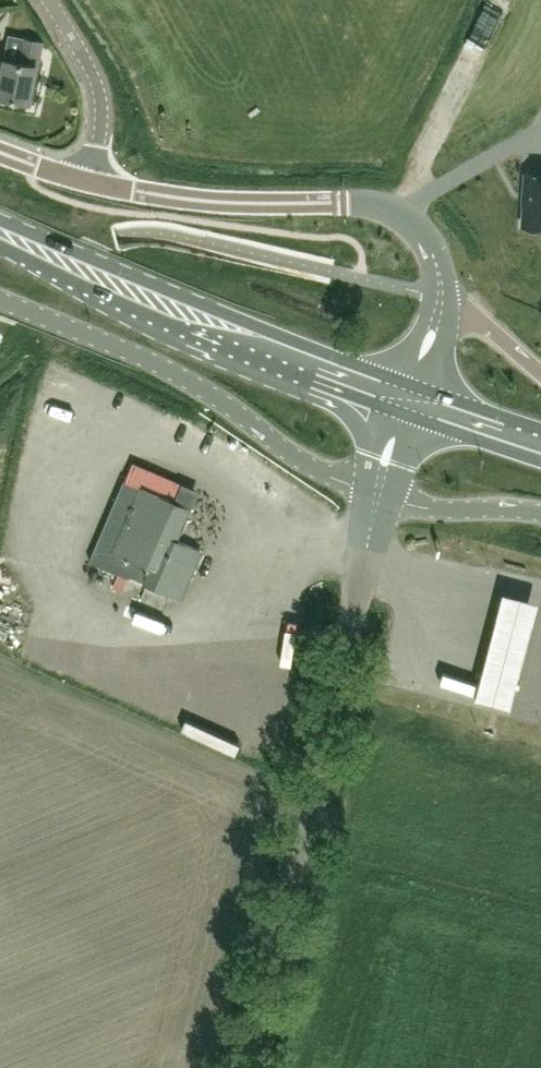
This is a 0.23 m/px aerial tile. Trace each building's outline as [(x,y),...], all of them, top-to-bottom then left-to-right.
[(30,101),(37,65),(38,66),(44,39),(22,35),(17,59),(6,56),(0,86),(0,95),(30,101)] [(540,225),(540,172),(527,171),(525,193),(526,193),(524,224),(540,225)] [(89,560),(119,572),(182,598),(203,550),(178,539),(197,494),(182,487),(177,500),(140,484),(139,486),(124,479),(89,560)] [(137,596),(142,582),(119,573),(113,587),(137,596)] [(539,598),(504,589),(476,696),(511,705),(533,619),(539,598)]
